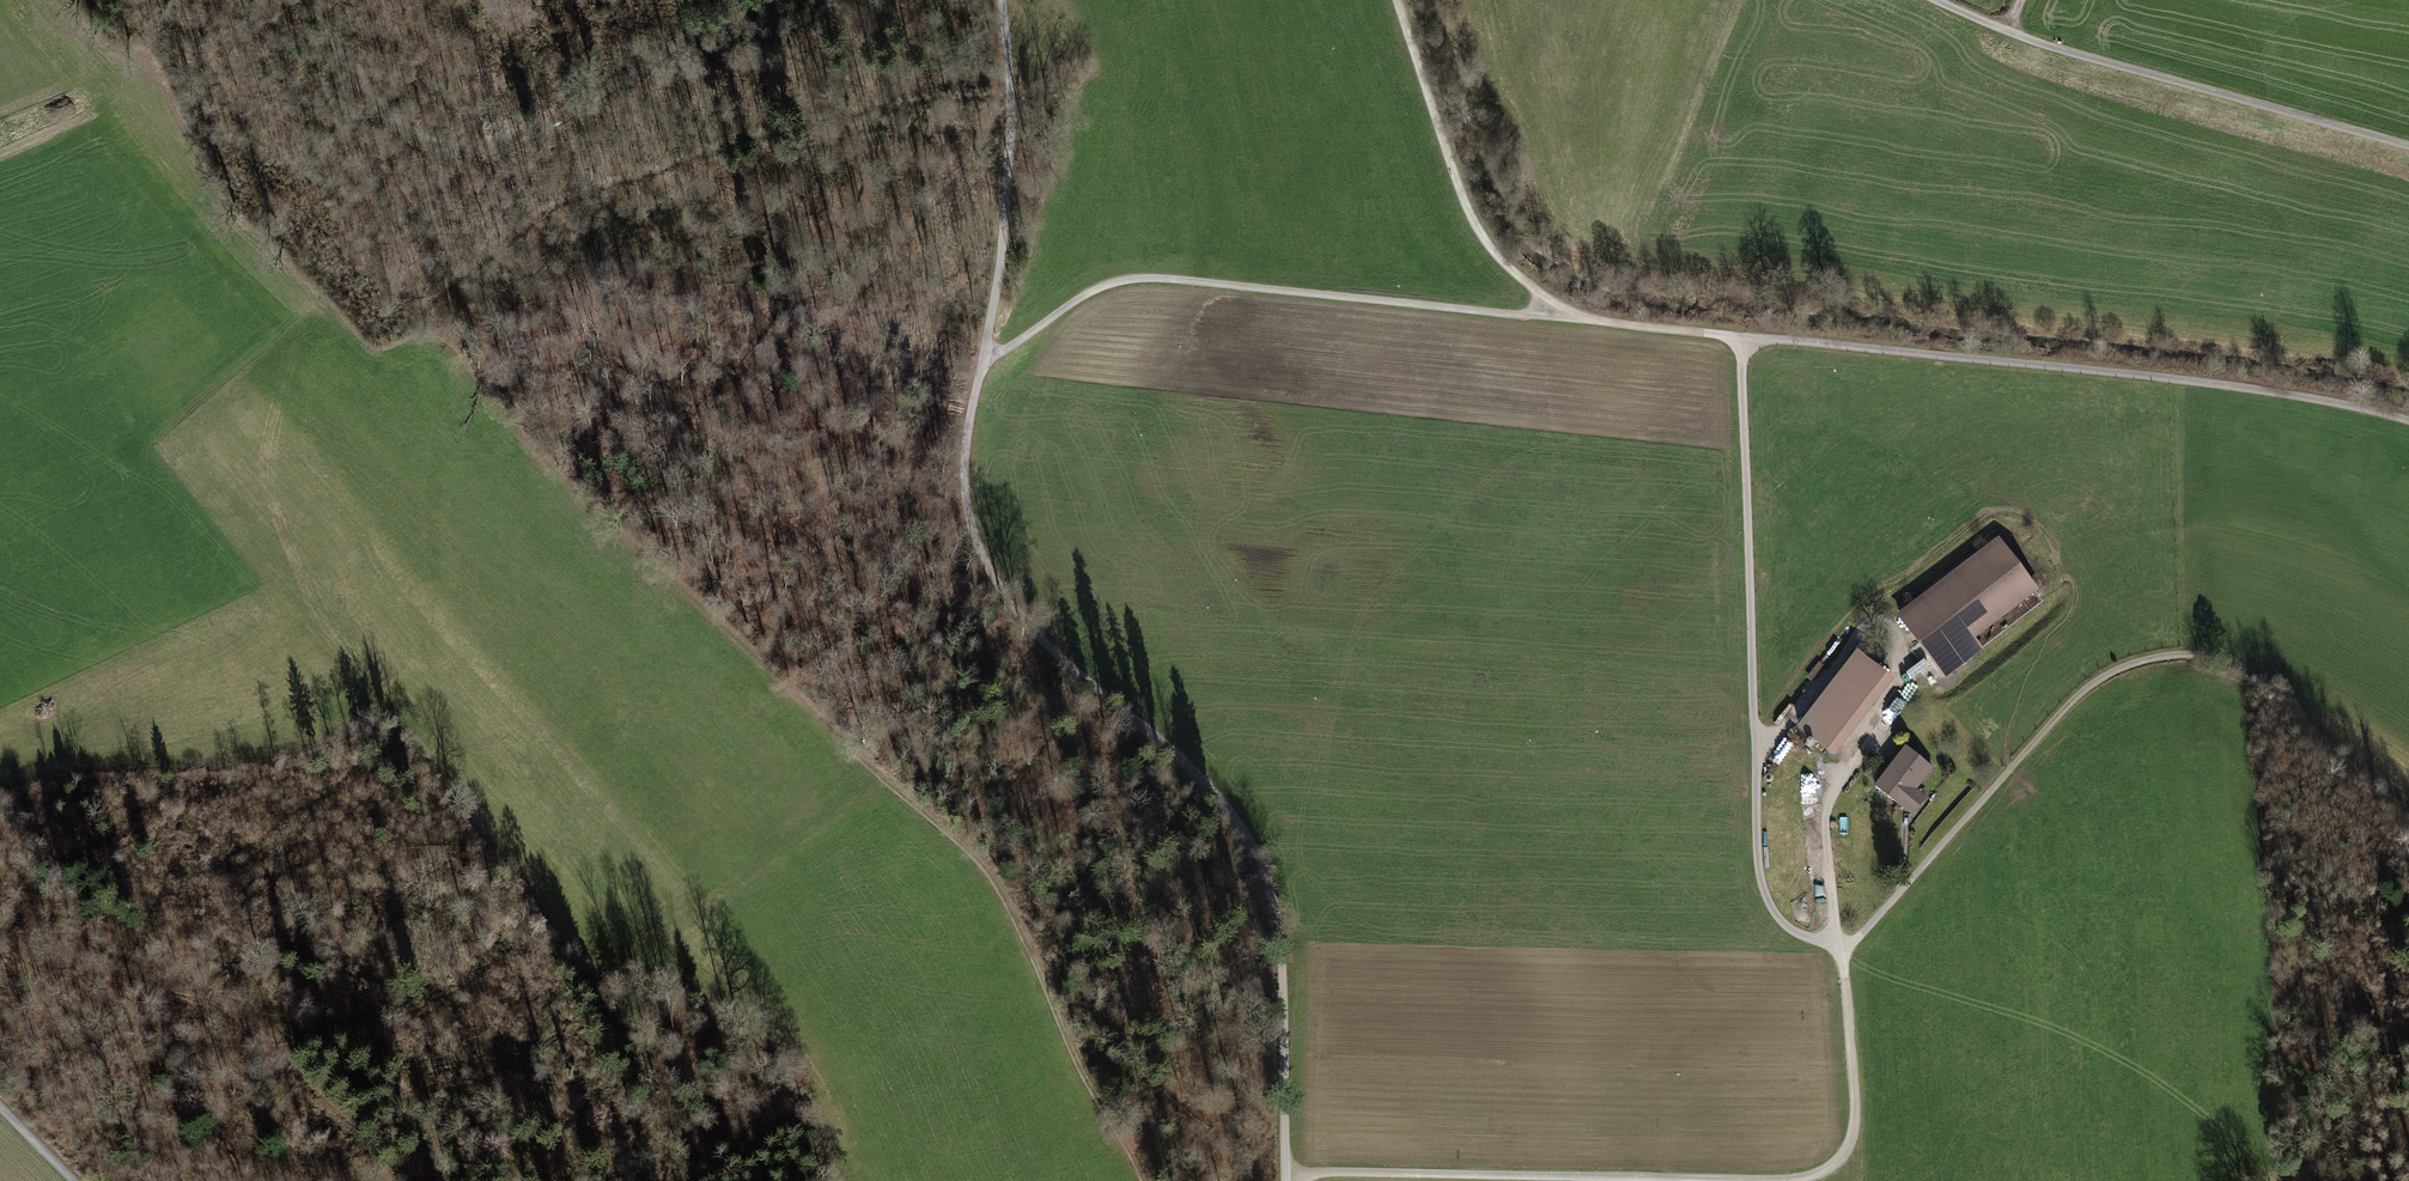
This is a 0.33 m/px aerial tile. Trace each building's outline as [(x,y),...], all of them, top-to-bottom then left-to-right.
[(1998,542),(1900,616),(1946,676),(1974,654),(1966,643),(2035,590),(1998,542)] [(1857,654),(1799,727),(1828,750),(1886,676),(1857,654)] [(1932,768),(1910,751),(1893,773),(1889,770),(1876,787),(1902,807),(1903,806),(1913,814),(1923,801),(1912,793),(1932,768)] [(1803,840),(1817,841),(1819,777),(1804,777),(1803,840)]
